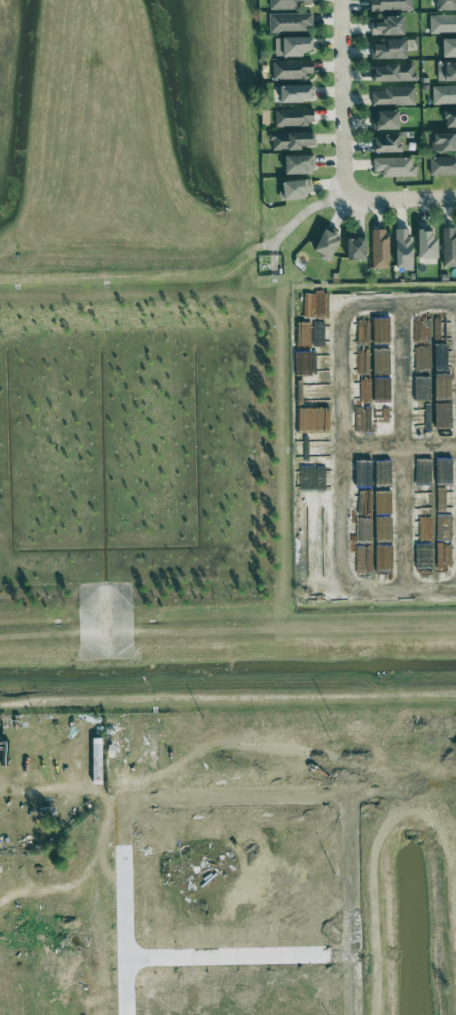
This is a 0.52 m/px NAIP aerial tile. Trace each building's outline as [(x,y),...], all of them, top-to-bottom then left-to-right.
[(302,10),(302,4),(314,3),(314,0),(270,0),(270,10),(302,10)] [(414,0),(372,0),(373,12),(414,11),(414,0)] [(439,11),(455,11),(455,0),(439,0),(439,11)] [(270,33),(312,33),(311,14),(270,14),(270,33)] [(455,34),(455,15),(430,16),(431,34),(455,34)] [(408,35),(407,16),(387,17),(387,23),(372,23),(372,36),(408,35)] [(306,58),(306,53),(314,53),(315,38),(277,38),(276,57),(306,58)] [(455,58),(455,39),(446,39),(446,58),(455,58)] [(410,59),(410,40),(388,40),(388,45),(372,46),(372,60),(410,59)] [(273,81),(315,81),(314,61),(273,62),(273,81)] [(438,63),(438,82),(455,81),(455,63),(438,63)] [(416,82),(416,65),(372,66),(372,83),(416,82)] [(316,86),(281,87),(281,103),(316,102),(316,86)] [(434,86),(434,105),(455,105),(455,86),(434,86)] [(416,88),(385,88),(385,93),(372,93),(372,106),(416,106),(416,88)] [(275,126),(316,127),(316,110),(275,109),(275,126)] [(447,111),(447,128),(455,129),(455,111),(447,111)] [(402,130),(401,112),(372,112),(373,131),(402,130)] [(305,151),(305,147),(316,147),(317,134),(272,133),(272,151),(305,151)] [(434,134),(434,151),(455,151),(455,134),(434,134)] [(405,137),(375,136),(374,153),(404,154),(405,137)] [(288,176),(315,175),(315,156),(287,157),(288,176)] [(430,158),(430,176),(455,176),(455,157),(430,158)] [(413,159),(375,159),(375,172),(384,172),(384,178),(417,177),(417,166),(413,166),(413,159)] [(287,201),(311,200),(311,181),(286,182),(287,201)] [(323,255),(322,259),(330,263),(344,234),(327,226),(316,252),(323,255)] [(443,229),(443,268),(455,267),(455,229),(443,229)] [(389,270),(390,231),(373,230),(372,270),(389,270)] [(415,270),(414,230),(397,230),(397,271),(415,270)] [(440,259),(439,231),(420,232),(420,259),(440,259)] [(369,239),(349,239),(349,261),(369,262),(369,239)] [(331,379),(312,379),(313,353),(297,353),(297,438),(298,438),(298,461),(311,461),(311,466),(299,466),(299,493),(332,493),(332,467),(330,467),(331,379)] [(435,400),(451,401),(452,376),(436,376),(435,400)] [(415,404),(416,404),(416,431),(432,431),(432,403),(433,403),(432,377),(415,377),(415,404)] [(375,402),(392,402),(393,379),(375,378),(375,402)] [(392,485),(392,467),(375,467),(376,485),(392,485)] [(393,515),(392,490),(375,490),(376,515),(393,515)] [(376,542),(393,542),(393,518),(375,519),(376,542)] [(417,570),(434,571),(434,545),(418,545),(417,570)] [(454,569),(453,545),(437,546),(438,570),(454,569)] [(125,727),(116,727),(117,746),(109,746),(109,759),(118,759),(118,763),(126,763),(125,727)]
